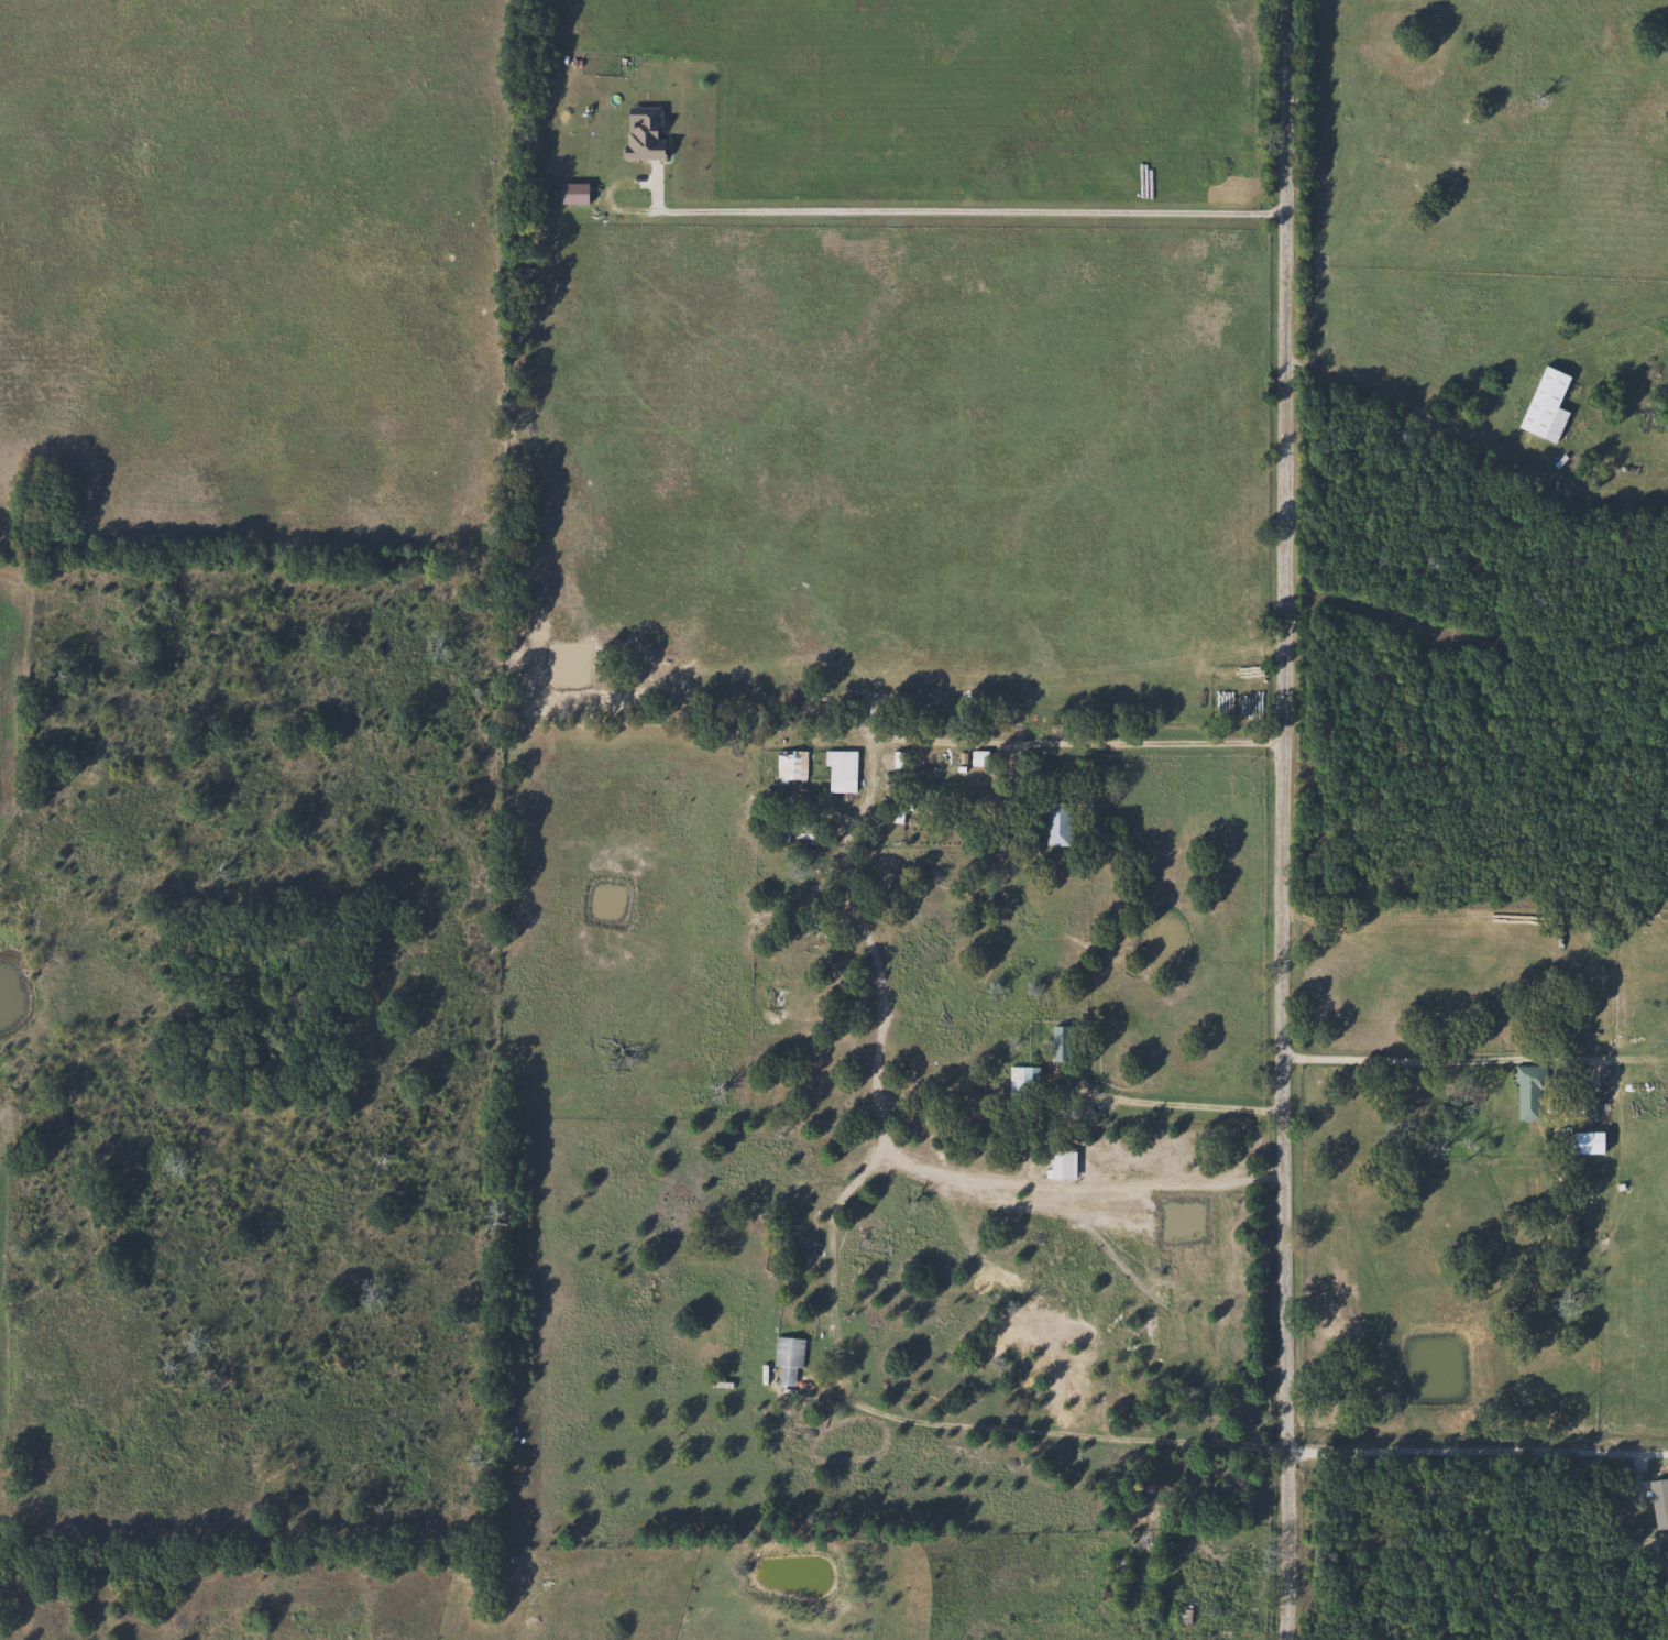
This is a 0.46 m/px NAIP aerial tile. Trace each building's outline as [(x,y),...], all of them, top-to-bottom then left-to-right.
[(1567,374),(1555,407),(1565,411),(1554,441),(1516,428),(1539,364),(1567,374)] [(775,780),(775,751),(804,751),(804,780),(775,780)] [(854,791),(825,791),(825,751),(854,751),(854,791)] [(964,775),(920,775),(920,766),(964,766),(964,775)] [(1066,845),(1045,845),(1045,802),(1066,802),(1066,845)] [(1051,1060),(1051,1026),(1064,1026),(1064,1060),(1051,1060)] [(1541,1065),(1541,1120),(1515,1120),(1515,1065),(1541,1065)] [(1007,1067),(1036,1067),(1036,1094),(1007,1094),(1007,1067)] [(793,1242),(794,1251),(784,1253),(783,1243),(793,1242)] [(801,1368),(793,1368),(792,1386),(776,1385),(778,1366),(771,1365),(773,1336),(803,1338),(801,1368)] [(1193,1626),(1193,1639),(1173,1639),(1173,1608),(1188,1608),(1188,1626),(1193,1626)]
